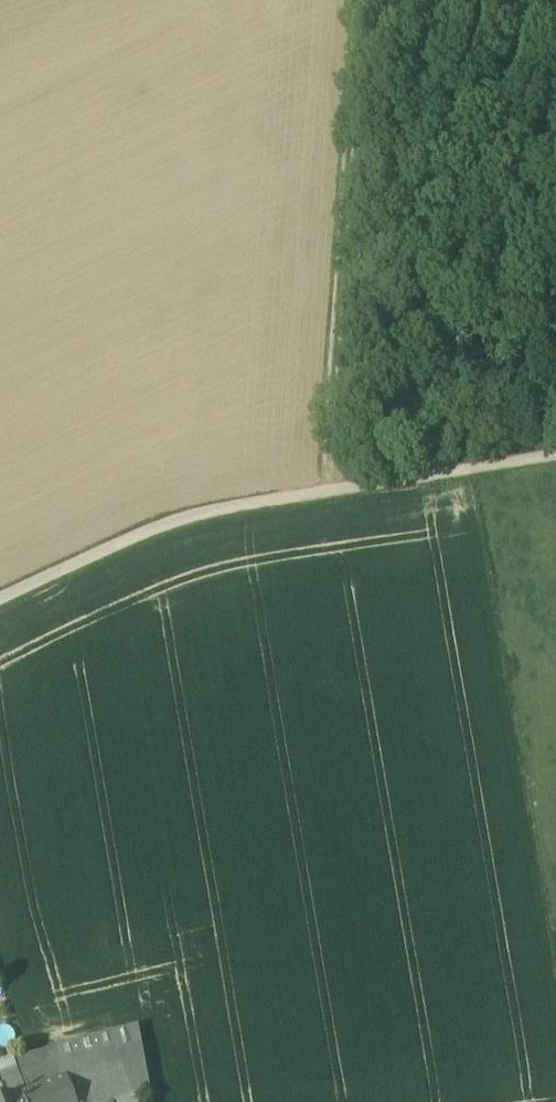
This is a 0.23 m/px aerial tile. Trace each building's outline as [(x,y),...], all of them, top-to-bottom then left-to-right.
[(55,1050),(56,1052),(62,1067),(116,1046),(119,1055),(142,1048),(139,1029),(55,1050)] [(135,1097),(119,1055),(116,1046),(62,1067),(67,1082),(74,1101),(123,1101),(135,1097)] [(142,1048),(119,1055),(135,1097),(150,1092),(142,1048)] [(23,1098),(67,1082),(62,1067),(56,1052),(14,1063),(18,1073),(0,1079),(0,1101),(14,1101),(23,1098)] [(67,1082),(23,1098),(25,1101),(74,1101),(67,1082)]
